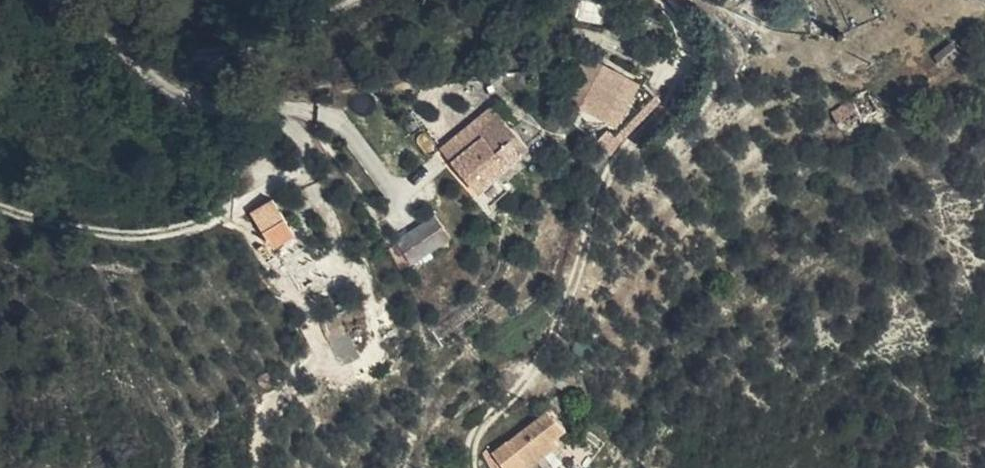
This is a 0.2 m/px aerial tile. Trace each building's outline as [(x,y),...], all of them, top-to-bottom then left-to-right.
[(636,66),(630,63),(627,61),(618,62),(601,99),(597,107),(606,112),(611,105),(616,108),(632,73),(636,66)] [(618,62),(590,63),(578,86),(601,99),(618,62)] [(650,87),(658,79),(636,66),(632,73),(650,87)] [(626,114),(650,87),(632,73),(616,108),(626,114)] [(909,95),(897,77),(861,99),(872,117),(909,95)] [(640,131),(666,101),(650,87),(626,114),(623,117),(640,131)] [(456,137),(468,153),(487,136),(483,130),(517,102),(509,93),(456,137)] [(487,136),(468,153),(499,194),(520,177),(511,164),(543,136),(517,102),(483,130),(487,136)] [(270,205),(289,243),(312,230),(293,193),(270,205)] [(465,229),(452,211),(418,237),(432,257),(465,229)] [(584,372),(575,366),(568,376),(577,383),(584,372)] [(560,408),(515,438),(529,461),(574,429),(560,408)]
